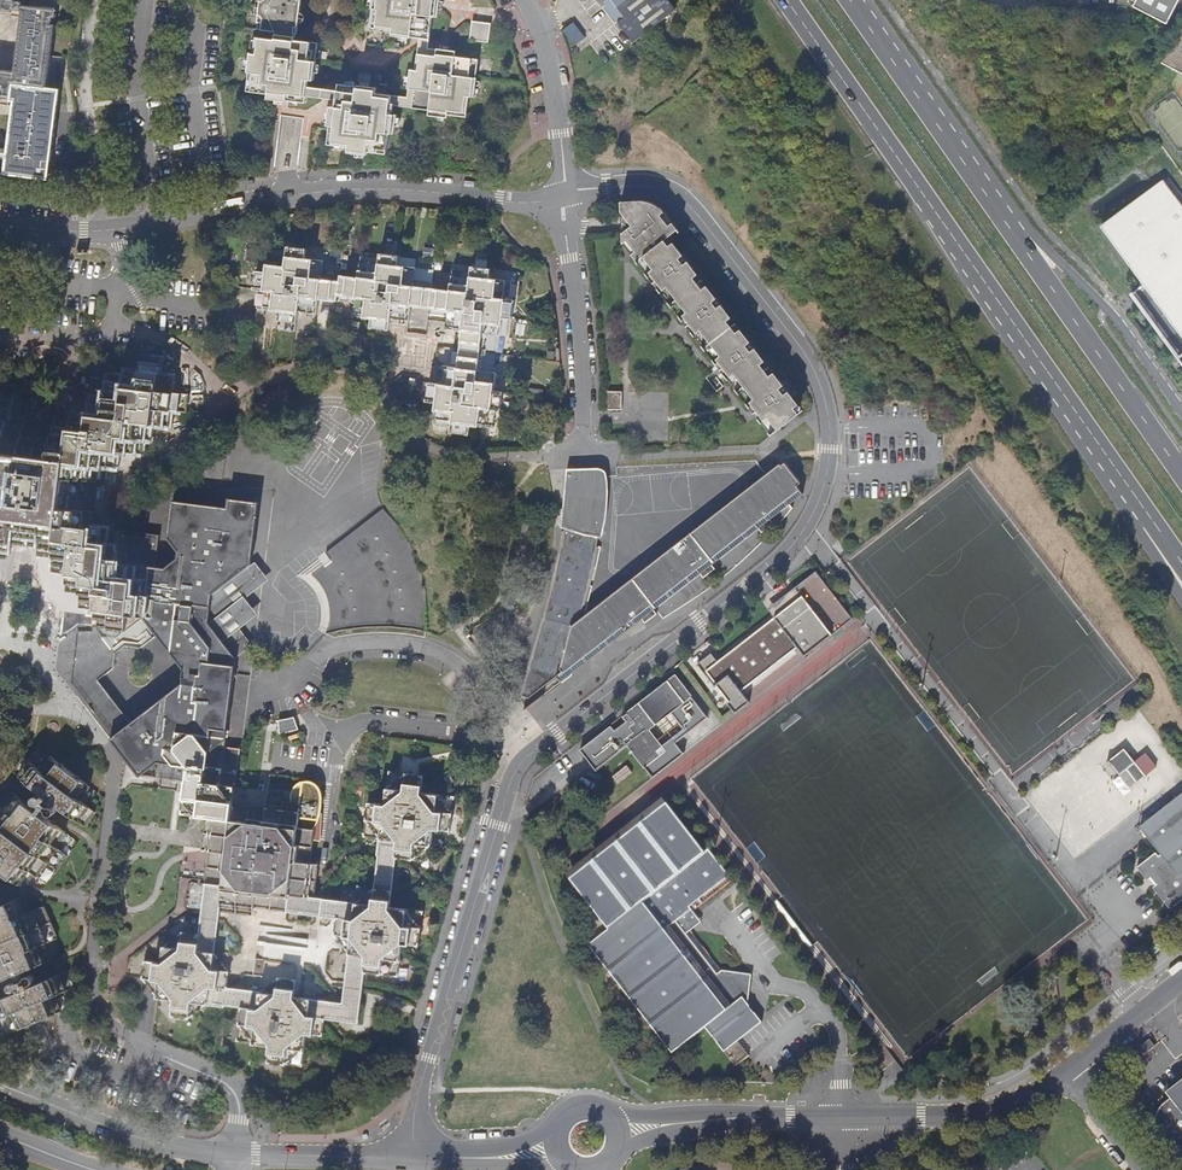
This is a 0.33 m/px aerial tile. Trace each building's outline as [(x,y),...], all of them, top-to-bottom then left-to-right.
[(52,152),(57,111),(59,90),(47,88),(55,25),(51,24),(52,17),(56,18),(57,9),(23,5),(24,0),(0,0),(0,14),(21,17),(14,71),(0,69),(0,104),(13,106),(8,153),(0,153),(0,173),(49,179),(52,152)] [(257,29),(257,31),(277,34),(277,38),(258,36),(256,53),(250,52),(248,71),(251,72),(249,90),(270,93),(269,98),(287,101),(287,99),(306,101),(307,95),(336,99),(336,107),(331,106),(326,143),(350,146),(349,151),(368,154),(368,151),(387,153),(389,133),(393,133),(396,114),(394,114),(396,104),(429,109),(429,115),(448,117),(449,114),(466,116),(469,96),(475,96),(478,59),(456,56),(456,51),(429,48),(433,16),(436,16),(438,0),(372,0),(371,8),(373,8),(370,26),(393,29),(393,35),(411,37),(411,36),(420,37),(416,70),(411,69),(408,87),(409,88),(408,96),(377,93),(377,88),(339,83),(338,90),(308,87),(309,79),(312,79),(315,60),(314,60),(316,43),(295,40),(296,36),(297,36),(298,34),(257,29)] [(261,1),(260,7),(259,15),(257,29),(298,34),(302,0),(261,0),(261,1)] [(607,5),(630,35),(634,41),(675,9),(668,0),(603,0),(607,5)] [(1132,7),(1146,14),(1166,25),(1179,0),(1136,0),(1132,7)] [(260,7),(252,6),(251,14),(259,15),(260,7)] [(489,42),(489,40),(492,23),(473,21),(470,39),(489,42)] [(1181,73),(1181,25),(1163,62),(1181,73)] [(77,173),(75,158),(60,161),(62,176),(77,173)] [(1102,226),(1144,284),(1130,294),(1180,363),(1181,362),(1181,208),(1163,182),(1102,226)] [(662,284),(659,287),(664,293),(671,288),(680,301),(690,313),(683,318),(687,324),(691,321),(695,327),(691,330),(697,336),(704,331),(713,343),(723,357),(716,362),(721,368),(724,365),(726,367),(725,369),(727,371),(723,374),(728,380),(734,374),(744,386),(754,399),(747,404),(752,411),(755,408),(760,414),(757,417),(761,423),(768,418),(777,430),(800,415),(789,400),(799,393),(744,320),(675,231),(678,228),(665,211),(661,207),(655,203),(648,200),(620,202),(621,225),(621,244),(622,245),(633,236),(642,247),(631,256),(636,257),(641,264),(647,258),(656,269),(649,275),(654,281),(658,278),(662,284)] [(622,245),(631,256),(642,247),(633,236),(622,245)] [(375,327),(390,329),(392,317),(410,319),(412,305),(432,307),(431,313),(450,316),(466,318),(464,330),(459,367),(452,366),(449,384),(443,383),(430,382),(429,390),(504,400),(504,393),(504,391),(495,389),(497,372),(485,370),(488,353),(490,333),(503,335),(505,317),(514,317),(516,300),(509,299),(511,287),(498,285),(499,278),(491,277),(492,268),(474,266),(473,273),(455,270),(452,290),(435,287),(415,285),(417,267),(400,264),(401,255),(382,252),(382,257),(364,255),(361,276),(324,271),(325,260),(307,257),(308,248),(290,245),(287,265),(269,262),(268,271),(259,269),(256,288),(261,288),(259,304),(259,307),(282,310),(280,319),(299,322),(301,310),(308,311),(318,312),(320,297),(357,302),(355,314),(377,317),(375,327)] [(656,269),(647,258),(641,264),(649,275),(656,269)] [(654,281),(659,287),(662,284),(658,278),(654,281)] [(664,293),(673,305),(680,301),(671,288),(664,293)] [(673,305),(683,318),(690,313),(680,301),(673,305)] [(448,328),(464,330),(466,318),(450,316),(448,328)] [(697,336),(706,348),(713,343),(704,331),(697,336)] [(706,348),(716,362),(723,357),(713,343),(706,348)] [(121,562),(123,548),(127,549),(128,531),(111,528),(102,528),(104,511),(96,510),(99,481),(108,481),(109,465),(112,449),(120,450),(143,453),(145,438),(147,422),(154,423),(172,425),(173,410),(181,410),(183,392),(176,391),(177,375),(162,373),(164,357),(143,354),(141,371),(125,369),(124,377),(108,375),(105,398),(91,397),(89,412),(72,410),(70,417),(56,415),(54,424),(9,418),(13,387),(0,385),(0,564),(7,565),(10,542),(40,546),(35,584),(26,591),(61,637),(78,624),(94,626),(105,640),(128,630),(136,586),(119,581),(121,562)] [(445,365),(443,383),(449,384),(452,366),(445,365)] [(728,380),(737,392),(744,386),(734,374),(728,380)] [(737,392),(747,404),(754,399),(744,386),(737,392)] [(504,400),(429,390),(428,401),(438,402),(435,424),(454,426),(453,431),(470,434),(472,424),(495,427),(498,409),(502,410),(504,400)] [(609,392),(609,410),(624,410),(624,392),(609,392)] [(752,411),(757,417),(760,414),(755,408),(752,411)] [(770,435),(777,430),(768,418),(761,423),(770,435)] [(153,438),(154,423),(147,422),(145,438),(153,438)] [(541,424),(542,443),(556,442),(556,424),(541,424)] [(118,466),(120,450),(112,449),(109,465),(118,466)] [(604,467),(571,468),(568,468),(563,527),(560,546),(549,594),(535,642),(520,694),(518,695),(517,695),(516,697),(516,698),(517,700),(518,701),(520,702),(522,704),(525,709),(546,693),(547,694),(562,683),(563,682),(562,681),(615,640),(624,633),(642,620),(643,619),(646,623),(659,614),(663,619),(689,602),(711,587),(705,578),(716,568),(713,564),(715,563),(724,576),(741,562),(759,545),(767,537),(763,532),(774,523),(771,519),(773,518),(778,525),(793,508),(791,504),(803,494),(798,486),(800,484),(801,484),(785,463),(782,464),(781,466),(779,464),(778,465),(766,474),(685,538),(683,536),(652,561),(635,574),(637,577),(605,601),(582,618),(581,616),(586,612),(594,585),(589,584),(591,570),(598,566),(602,547),(597,546),(599,536),(603,537),(605,529),(607,517),(608,505),(609,493),(609,486),(608,476),(607,472),(606,470),(605,469),(604,467)] [(231,510),(174,503),(170,539),(183,554),(166,567),(121,562),(119,581),(136,586),(128,630),(105,640),(94,626),(78,624),(61,637),(56,667),(105,730),(106,729),(141,775),(158,762),(205,822),(228,825),(231,809),(235,787),(237,770),(239,770),(242,748),(226,746),(229,722),(247,709),(249,691),(236,675),(235,660),(252,648),(240,630),(259,617),(245,598),(271,580),(260,564),(248,571),(259,530),(261,504),(232,501),(231,510)] [(382,509),(324,551),(300,576),(324,607),(322,630),(333,641),(365,633),(397,633),(424,636),(426,597),(415,563),(405,535),(382,509)] [(750,704),(760,718),(856,654),(838,628),(850,620),(818,571),(766,606),(775,618),(715,658),(711,653),(699,661),(734,714),(750,704)] [(624,633),(615,640),(616,641),(617,643),(621,640),(630,637),(641,632),(647,628),(645,624),(642,620),(624,633)] [(610,725),(579,749),(595,769),(627,744),(652,777),(684,753),(676,742),(708,717),(676,675),(622,716),(626,721),(614,730),(610,725)] [(276,721),(280,734),(297,729),(293,716),(276,721)] [(626,721),(622,716),(610,725),(614,730),(626,721)] [(1127,770),(1137,782),(1155,768),(1144,754),(1135,762),(1125,748),(1106,763),(1109,766),(1112,765),(1119,775),(1127,770)] [(2,869),(21,883),(31,870),(48,882),(69,854),(64,851),(74,837),(43,813),(47,807),(48,808),(48,810),(49,811),(50,812),(52,812),(54,812),(55,812),(56,810),(57,809),(57,807),(56,806),(55,805),(54,804),(53,804),(51,804),(46,800),(49,796),(86,824),(96,810),(82,800),(92,786),(59,761),(49,775),(42,770),(32,783),(45,794),(43,796),(42,795),(40,794),(38,794),(37,795),(36,796),(35,797),(35,798),(35,800),(36,801),(37,802),(39,802),(41,804),(37,810),(24,800),(15,813),(4,805),(0,810),(0,867),(2,869)] [(629,766),(616,777),(623,785),(636,774),(629,766)] [(1130,788),(1137,782),(1127,770),(1119,775),(1130,788)] [(321,904),(315,904),(313,903),(287,900),(285,917),(313,920),(319,921),(335,923),(334,940),(349,943),(347,959),(343,988),(361,990),(362,978),(396,982),(401,949),(416,951),(420,917),(388,913),(390,898),(394,867),(394,863),(407,865),(413,866),(427,868),(432,833),(448,836),(453,803),(419,798),(422,781),(388,777),(383,810),(367,808),(362,842),(377,844),(375,860),(377,861),(377,865),(373,894),(371,894),(356,891),(354,908),(321,904)] [(1142,825),(1160,847),(1157,849),(1161,854),(1159,856),(1155,852),(1137,866),(1148,880),(1151,878),(1156,883),(1153,887),(1171,909),(1181,900),(1181,793),(1142,825)] [(208,857),(204,889),(221,892),(221,908),(218,917),(250,921),(252,913),(285,917),(287,900),(313,903),(317,870),(309,869),(312,842),(313,836),(296,834),(299,809),(266,805),(265,813),(231,809),(228,825),(205,822),(200,856),(208,857)] [(569,882),(596,917),(608,932),(587,948),(670,1055),(704,1030),(734,1069),(749,1058),(737,1044),(761,1025),(747,1007),(748,1001),(742,1000),(743,987),(734,985),(735,975),(721,973),(690,933),(692,914),(716,895),(732,882),(708,852),(704,855),(667,807),(623,840),(569,882)] [(1140,827),(1157,849),(1160,847),(1142,825),(1140,827)] [(294,986),(277,983),(275,1001),(259,998),(230,994),(225,993),(227,978),(224,977),(211,976),(213,959),(217,925),(218,917),(221,908),(221,892),(204,889),(200,919),(199,923),(198,939),(181,937),(179,954),(160,969),(143,967),(141,983),(157,986),(155,1003),(173,1005),(170,1021),(188,1023),(197,1016),(205,1009),(223,1012),(223,1011),(227,1011),(228,1011),(239,1013),(235,1046),(269,1051),(268,1053),(266,1067),(300,1072),(302,1055),(305,1038),(321,1041),(323,1028),(323,1024),(327,1024),(356,1028),(360,994),(343,992),(341,1009),(292,1003),(294,986)] [(21,971),(51,959),(45,943),(58,937),(45,906),(31,911),(25,896),(0,906),(0,980),(17,973),(21,971)] [(692,914),(690,933),(701,922),(692,914)] [(334,940),(347,959),(349,943),(334,940)] [(160,969),(179,954),(162,952),(160,969)] [(224,977),(213,959),(211,976),(224,977)] [(21,971),(17,973),(20,979),(16,980),(15,980),(13,981),(11,983),(12,986),(12,987),(14,989),(15,989),(16,989),(19,986),(21,990),(0,999),(0,1017),(7,1033),(71,1006),(65,990),(74,987),(67,971),(32,986),(31,982),(33,982),(34,980),(35,978),(35,977),(34,975),(33,974),(31,974),(29,974),(28,975),(27,977),(24,979),(21,971)] [(743,987),(750,985),(751,975),(735,975),(734,985),(743,987)] [(277,983),(259,998),(275,1001),(277,983)] [(977,1011),(968,1018),(975,1026),(983,1020),(977,1011)] [(1143,1055),(1155,1046),(1150,1039),(1137,1049),(1143,1055)] [(1170,1099),(1181,1089),(1181,1081),(1166,1094),(1170,1099)] [(1170,1099),(1166,1102),(1161,1106),(1157,1112),(1155,1118),(1154,1124),(1155,1130),(1157,1135),(1160,1140),(1164,1144),(1168,1147),(1173,1149),(1177,1150),(1181,1150),(1181,1089),(1170,1099)]
